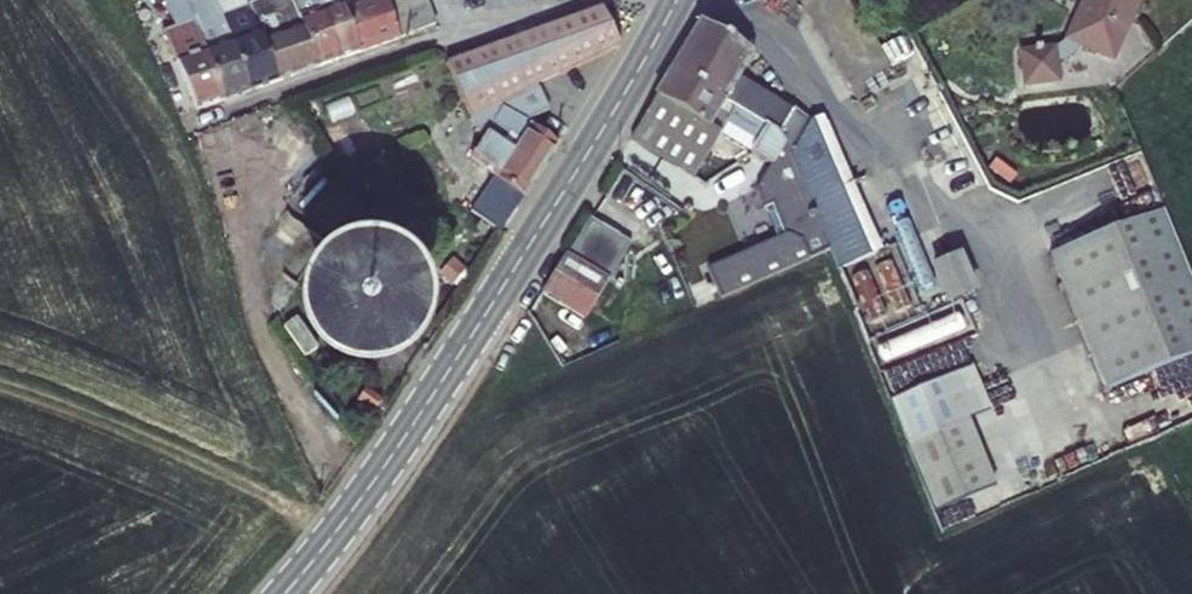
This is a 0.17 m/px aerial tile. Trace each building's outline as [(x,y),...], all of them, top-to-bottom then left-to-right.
[(224,101),(184,0),(169,0),(165,2),(177,29),(164,35),(196,110),(224,101)] [(250,91),(223,24),(213,0),(184,0),(224,101),(250,91)] [(276,83),(317,68),(290,0),(285,0),(251,13),(276,83)] [(317,68),(337,61),(315,0),(290,0),(317,68)] [(337,61),(357,53),(337,0),(315,0),(337,61)] [(399,39),(384,1),(386,0),(337,0),(357,53),(399,39)] [(386,0),(384,1),(399,39),(429,28),(435,26),(425,0),(386,0)] [(1157,0),(1102,0),(1084,40),(1129,61),(1157,0)] [(604,10),(524,46),(543,86),(622,51),(604,10)] [(223,24),(250,91),(276,83),(251,13),(223,24)] [(766,128),(780,137),(790,161),(814,122),(795,111),(797,108),(784,100),(780,106),(738,81),(754,54),(702,23),(672,72),(766,128)] [(874,29),(830,43),(843,84),(887,70),(874,29)] [(1058,44),(1021,45),(1023,82),(1060,81),(1058,44)] [(457,75),(472,107),(498,97),(532,121),(554,111),(543,86),(524,46),(457,75)] [(766,128),(672,72),(657,99),(720,136),(726,125),(757,143),(766,128)] [(532,121),(498,97),(472,107),(488,139),(532,121)] [(720,136),(657,99),(632,140),(695,177),(702,165),(720,136)] [(478,211),(506,232),(563,143),(537,125),(535,128),(530,125),(532,121),(488,139),(476,158),(501,177),(478,211)] [(843,189),(814,122),(790,161),(808,204),(843,189)] [(757,143),(726,125),(720,136),(750,154),(757,143)] [(766,128),(757,143),(750,154),(770,166),(756,190),(764,210),(773,207),(785,236),(806,262),(828,252),(808,204),(790,161),(780,137),(766,128)] [(695,177),(705,183),(713,171),(702,165),(695,177)] [(843,189),(808,204),(828,252),(830,251),(839,271),(879,253),(853,184),(843,189)] [(764,210),(776,240),(785,236),(773,207),(764,210)] [(1049,260),(1112,400),(1191,361),(1191,286),(1163,212),(1049,260)] [(707,270),(721,300),(806,262),(785,236),(776,240),(707,270)] [(956,250),(925,262),(942,303),(973,291),(956,250)] [(565,256),(542,293),(586,320),(609,282),(565,256)] [(418,372),(431,352),(436,327),(431,303),(416,281),(397,269),(372,264),(350,268),(330,281),(313,303),(309,328),(314,352),(326,371),(347,386),(372,391),(397,386),(418,372)] [(972,427),(908,448),(934,516),(996,489),(972,427)]
